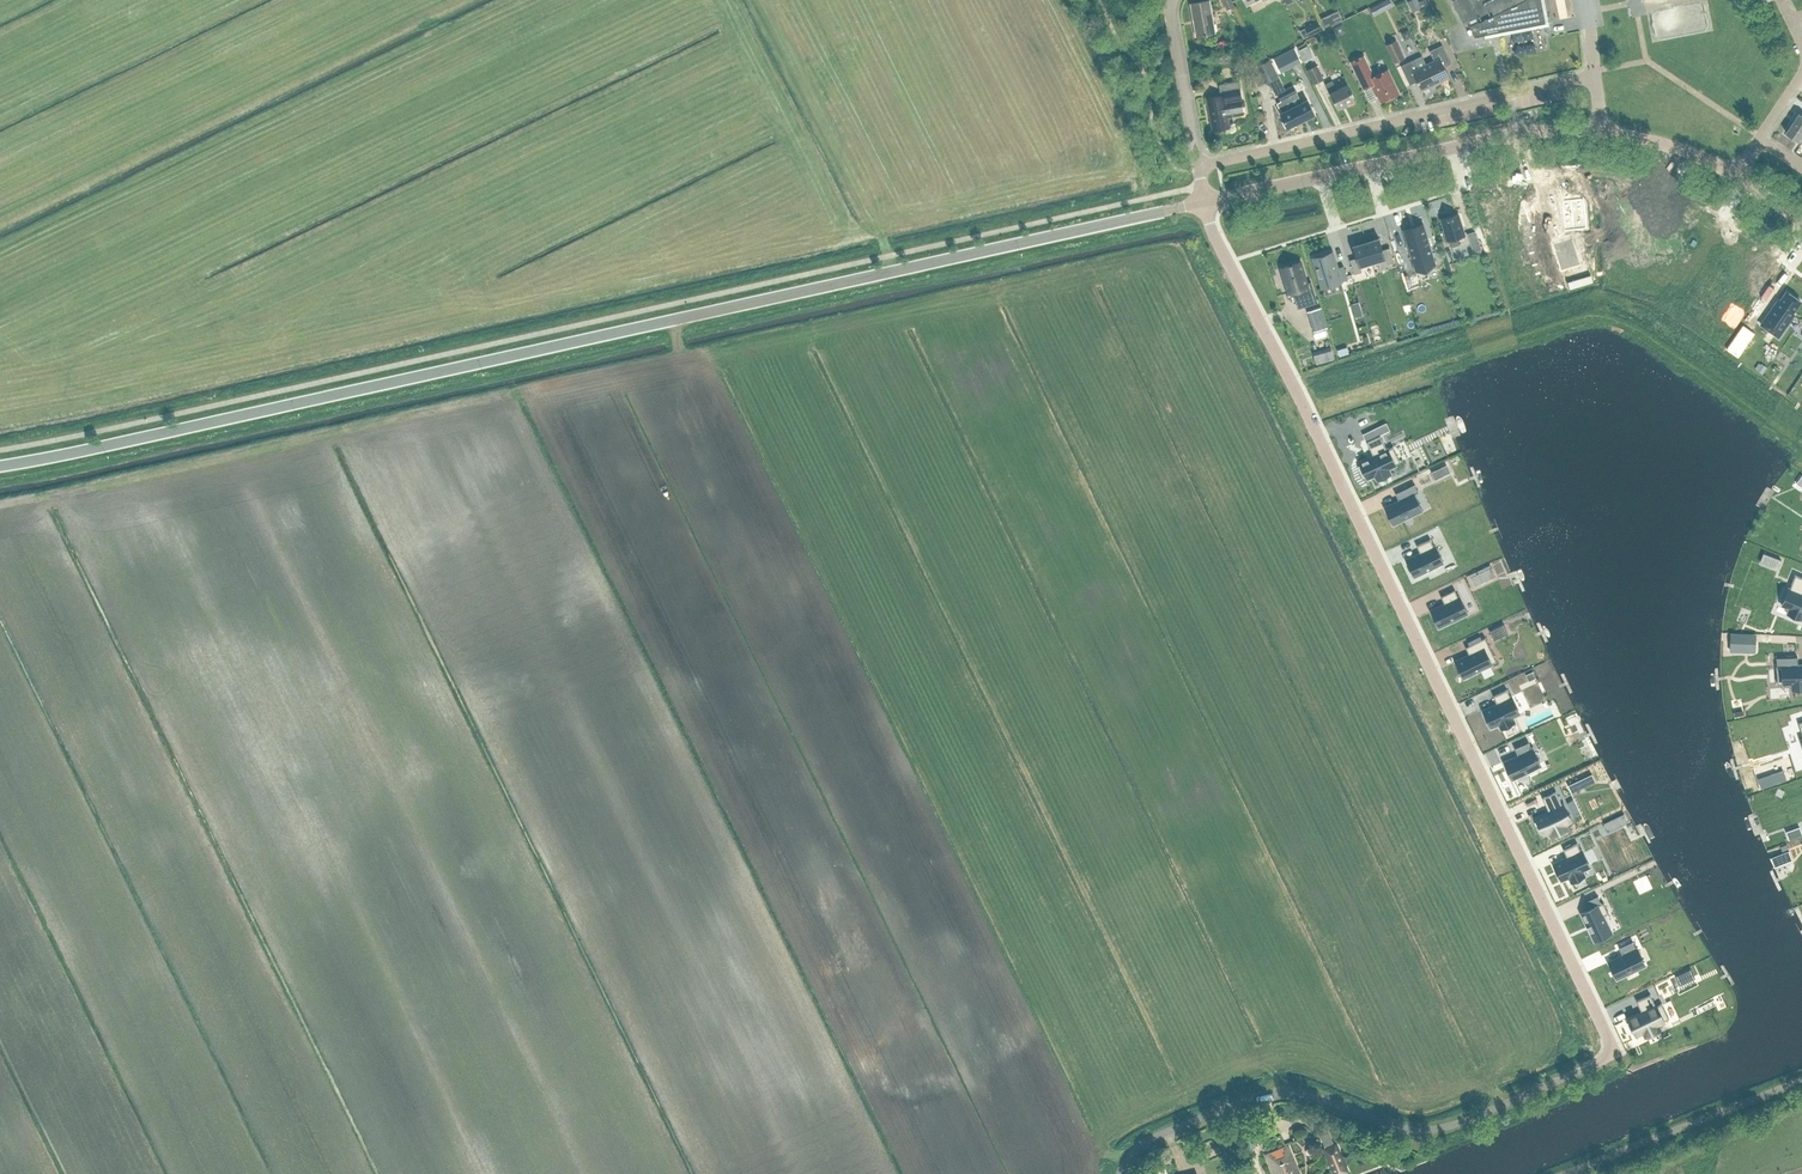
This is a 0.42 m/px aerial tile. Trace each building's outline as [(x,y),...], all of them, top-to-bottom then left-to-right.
[(1190,3),(1196,35),(1215,32),(1209,0),(1204,0),(1190,3)] [(1232,0),(1223,0),(1227,9),(1235,5),(1232,0)] [(1369,8),(1373,15),(1392,5),(1389,0),(1384,0),(1369,8)] [(1418,0),(1408,0),(1407,1),(1412,12),(1421,8),(1418,0)] [(1463,20),(1466,19),(1474,37),(1545,22),(1540,0),(1453,0),(1463,20)] [(1337,9),(1320,18),(1325,27),(1342,18),(1337,9)] [(1300,30),(1303,38),(1321,30),(1317,21),(1304,27),(1305,27),(1300,30)] [(1526,41),(1537,45),(1540,35),(1530,31),(1526,41)] [(1514,48),(1524,44),(1519,34),(1509,38),(1514,48)] [(1396,39),(1386,43),(1385,44),(1394,63),(1405,57),(1396,39)] [(1434,60),(1426,63),(1435,82),(1449,76),(1444,66),(1451,63),(1443,47),(1442,44),(1429,50),(1434,60)] [(1307,45),(1298,49),(1304,61),(1313,57),(1307,45)] [(1363,55),(1350,61),(1355,71),(1364,89),(1372,86),(1376,95),(1377,94),(1381,101),(1399,92),(1387,69),(1373,75),(1368,64),(1363,55)] [(1409,80),(1415,77),(1421,89),(1435,82),(1426,63),(1422,55),(1414,58),(1401,65),(1409,80)] [(1276,71),(1272,63),(1270,59),(1257,65),(1252,73),(1258,85),(1265,82),(1270,86),(1271,85),(1276,94),(1277,93),(1281,100),(1277,102),(1281,111),(1280,112),(1288,127),(1301,120),(1285,89),(1278,74),(1276,71)] [(1317,64),(1306,69),(1314,83),(1324,78),(1317,64)] [(1232,78),(1219,79),(1219,87),(1232,86),(1232,78)] [(1332,80),(1325,84),(1330,92),(1331,92),(1338,107),(1355,99),(1347,84),(1336,89),(1332,80)] [(1293,85),(1285,89),(1301,120),(1315,113),(1307,98),(1300,102),(1296,93),(1297,93),(1293,85)] [(1243,113),(1241,101),(1239,86),(1223,89),(1224,94),(1207,97),(1213,129),(1229,126),(1227,116),(1243,113)] [(1786,132),(1798,140),(1801,133),(1801,115),(1798,113),(1786,132)] [(1261,136),(1274,136),(1274,124),(1261,124),(1261,136)] [(1586,195),(1565,197),(1569,231),(1590,229),(1586,195)] [(1445,229),(1442,230),(1445,241),(1448,239),(1451,246),(1458,244),(1456,237),(1463,235),(1457,216),(1456,213),(1455,213),(1442,217),(1442,218),(1442,220),(1445,229)] [(1422,223),(1403,229),(1415,270),(1435,265),(1422,223)] [(1474,231),(1468,234),(1471,243),(1477,241),(1474,231)] [(1378,237),(1365,241),(1372,262),(1384,258),(1386,264),(1393,261),(1389,247),(1382,249),(1378,237)] [(1552,243),(1560,271),(1580,264),(1572,237),(1552,243)] [(1356,257),(1349,259),(1354,273),(1361,271),(1359,266),(1372,262),(1365,241),(1353,245),(1356,257)] [(1331,252),(1313,257),(1322,287),(1325,296),(1343,290),(1341,281),(1347,279),(1343,265),(1340,266),(1336,267),(1332,255),(1331,252)] [(1300,261),(1281,267),(1288,292),(1295,290),(1299,305),(1316,299),(1311,281),(1306,283),(1300,261)] [(1759,276),(1744,265),(1722,297),(1737,308),(1759,276)] [(1800,300),(1786,291),(1777,303),(1775,302),(1760,324),(1778,336),(1794,314),(1792,312),(1800,300)] [(1358,302),(1351,304),(1353,311),(1360,309),(1358,302)] [(1320,308),(1310,310),(1316,330),(1325,327),(1320,308)] [(1330,347),(1313,352),(1316,363),(1333,358),(1330,347)] [(1386,422),(1378,426),(1382,433),(1389,430),(1386,422)] [(1360,464),(1358,466),(1363,476),(1365,475),(1367,478),(1374,474),(1377,480),(1390,473),(1388,468),(1395,464),(1395,463),(1400,461),(1393,446),(1387,448),(1387,447),(1386,448),(1380,434),(1366,441),(1372,454),(1359,461),(1360,464)] [(1398,500),(1385,507),(1393,524),(1421,510),(1413,494),(1418,491),(1414,484),(1395,493),(1398,500)] [(1420,552),(1406,559),(1414,576),(1442,562),(1434,545),(1433,545),(1430,538),(1416,545),(1420,552)] [(1781,604),(1789,608),(1787,613),(1801,618),(1801,615),(1801,576),(1794,573),(1789,587),(1788,587),(1781,604)] [(1444,603),(1430,609),(1438,627),(1467,613),(1459,596),(1458,596),(1454,589),(1448,592),(1440,595),(1444,603)] [(1469,653),(1455,660),(1463,677),(1480,669),(1489,665),(1491,664),(1491,663),(1496,660),(1485,637),(1465,646),(1469,653)] [(1755,641),(1730,640),(1729,650),(1754,651),(1755,641)] [(1775,665),(1777,683),(1783,683),(1783,684),(1791,683),(1791,689),(1801,688),(1801,663),(1797,664),(1797,655),(1776,657),(1776,665),(1775,665)] [(1496,703),(1482,709),(1491,726),(1498,723),(1501,728),(1514,721),(1511,716),(1519,713),(1511,695),(1510,696),(1506,689),(1493,695),(1496,703)] [(1518,755),(1504,761),(1512,778),(1540,765),(1532,748),(1531,748),(1528,741),(1514,747),(1518,755)] [(1548,810),(1534,817),(1542,834),(1550,830),(1552,835),(1566,829),(1563,824),(1571,820),(1563,803),(1562,803),(1555,790),(1541,796),(1548,810)] [(1566,856),(1552,863),(1561,880),(1568,876),(1571,881),(1584,875),(1582,870),(1589,866),(1581,849),(1580,849),(1576,842),(1563,849),(1566,856)] [(1587,909),(1580,912),(1594,940),(1611,932),(1602,914),(1607,911),(1602,901),(1601,902),(1597,894),(1583,901),(1587,909)] [(1622,954),(1608,961),(1616,978),(1644,964),(1636,947),(1636,948),(1632,940),(1618,947),(1622,954)] [(1629,1021),(1626,1022),(1631,1032),(1634,1031),(1636,1034),(1643,1031),(1646,1036),(1659,1029),(1656,1024),(1663,1020),(1668,1017),(1661,1002),(1656,1004),(1655,1003),(1655,1004),(1649,993),(1636,1000),(1641,1010),(1627,1017),(1629,1021)] [(1347,1170),(1344,1161),(1336,1143),(1334,1144),(1325,1147),(1323,1148),(1335,1173),(1338,1173),(1347,1170)] [(1289,1145),(1266,1154),(1274,1173),(1300,1173),(1289,1145)] [(1233,1169),(1235,1173),(1246,1173),(1243,1165),(1233,1169)] [(1162,1166),(1157,1167),(1159,1173),(1165,1173),(1162,1166)]
